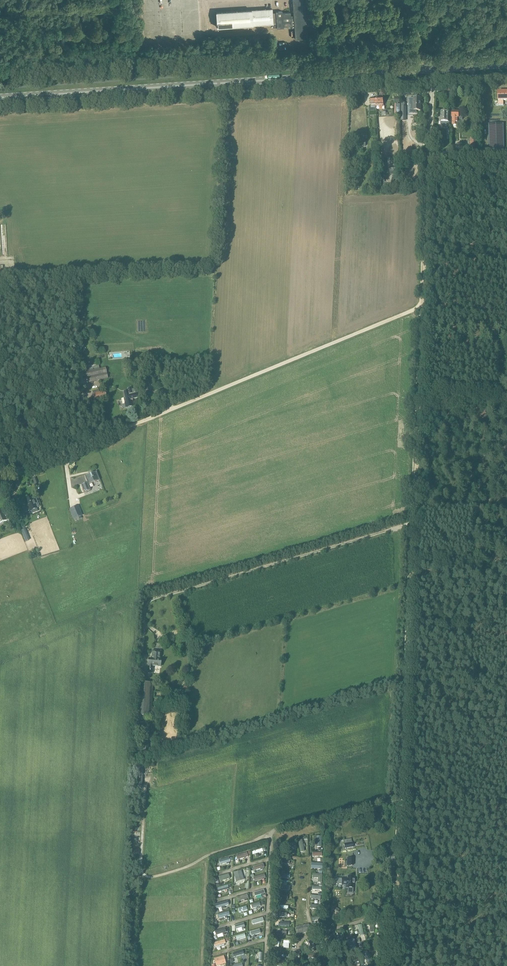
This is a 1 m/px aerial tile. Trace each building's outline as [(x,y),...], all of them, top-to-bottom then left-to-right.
[(283,11),(276,12),(277,28),(284,28),(284,26),(291,26),(292,28),(295,28),(296,39),(307,38),(306,23),(307,23),(306,13),(305,0),(293,0),(293,3),(291,3),(292,6),(293,6),(294,15),(291,16),(291,12),(283,13),(283,11)] [(273,24),(273,13),(272,9),(217,13),(217,27),(273,24)] [(504,100),(506,100),(506,92),(498,92),(498,100),(499,100),(498,105),(504,105),(504,100)] [(413,98),(413,111),(421,111),(421,98),(413,98)] [(378,102),(378,99),(371,99),(370,100),(370,102),(371,102),(371,106),(369,106),(369,111),(376,111),(376,106),(376,103),(378,103),(378,102)] [(443,110),(443,112),(441,111),(441,122),(441,125),(444,126),(447,126),(449,126),(449,122),(449,112),(446,112),(446,110),(445,110),(444,110),(443,110)] [(459,112),(452,112),(452,118),(453,118),(452,126),(458,126),(459,118),(459,120),(462,120),(462,116),(459,116),(459,112)] [(504,154),(503,123),(489,124),(489,154),(504,154)] [(358,143),(358,146),(366,146),(366,138),(356,138),(357,143),(358,143)] [(379,155),(374,152),(370,158),(377,163),(378,160),(377,159),(378,157),(379,155)] [(395,167),(390,167),(390,174),(396,175),(396,172),(400,172),(400,162),(395,162),(395,167)] [(85,369),(85,372),(88,383),(108,378),(106,368),(99,369),(99,366),(85,369)] [(92,392),(94,400),(107,397),(105,391),(99,393),(99,390),(92,392)] [(138,392),(135,393),(135,390),(123,392),(124,398),(121,399),(123,404),(125,404),(126,408),(133,406),(132,399),(136,398),(136,396),(139,395),(138,392)] [(87,483),(81,485),(84,493),(90,490),(88,485),(100,480),(96,472),(85,476),(87,483)] [(22,506),(17,508),(21,518),(26,516),(25,513),(29,511),(29,512),(30,511),(32,514),(37,512),(36,509),(37,508),(39,507),(36,500),(34,501),(33,498),(25,501),(27,505),(26,505),(27,506),(22,508),(22,506)] [(77,506),(70,509),(74,519),(75,521),(80,520),(78,517),(81,516),(77,506)] [(6,521),(9,520),(6,512),(3,514),(2,510),(0,511),(0,524),(6,521)] [(152,650),(151,659),(148,659),(148,666),(148,673),(152,673),(153,666),(160,667),(161,660),(160,660),(161,651),(152,650)] [(137,684),(136,717),(151,717),(152,685),(137,684)] [(140,735),(139,752),(141,752),(141,755),(146,755),(146,752),(148,752),(149,736),(140,735)] [(135,767),(133,786),(142,787),(143,767),(135,767)] [(345,848),(354,847),(353,842),(352,842),(351,839),(344,840),(345,843),(344,843),(345,848)] [(233,873),(236,882),(244,880),(241,871),(233,873)] [(322,874),(312,874),(312,878),(318,878),(318,883),(322,883),(322,874)] [(338,883),(337,886),(342,887),(342,884),(348,884),(348,887),(347,893),(353,893),(353,889),(353,887),(354,875),(348,875),(348,878),(342,878),(338,878),(337,883),(338,883)] [(342,911),(334,906),(330,911),(339,916),(342,911)] [(308,924),(296,927),(297,934),(310,931),(308,924)] [(354,938),(347,940),(350,951),(357,949),(354,938)] [(311,939),(307,940),(312,950),(316,949),(311,939)] [(367,951),(360,954),(361,957),(364,956),(367,962),(371,961),(367,951)] [(214,959),(216,965),(217,965),(226,963),(224,956),(214,959)] [(350,959),(352,965),(356,965),(354,963),(359,961),(357,957),(353,959),(353,958),(350,959)]
